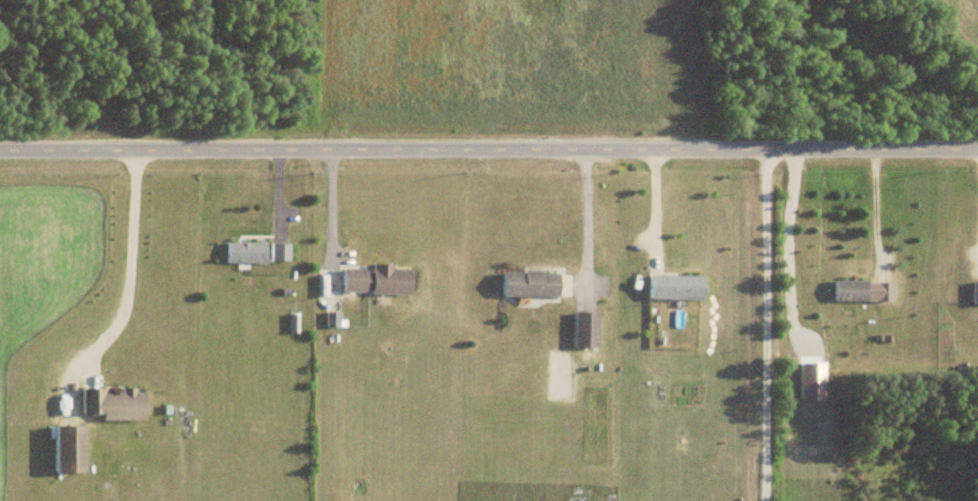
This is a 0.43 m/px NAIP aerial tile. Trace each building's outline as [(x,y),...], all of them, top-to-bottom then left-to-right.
[(225,263),(264,263),(264,243),(225,243),(225,263)] [(288,245),(269,245),(269,262),(288,262),(288,245)] [(409,294),(409,270),(393,270),(393,266),(371,266),(371,270),(340,270),(340,294),(409,294)] [(558,297),(558,272),(502,272),(502,297),(558,297)] [(703,277),(647,277),(647,300),(703,300),(703,277)] [(834,301),(868,301),(868,281),(834,281),(834,301)] [(893,284),(874,284),(874,302),(893,302),(893,284)] [(596,313),(573,313),(573,348),(596,348),(596,313)] [(101,421),(145,421),(145,390),(80,389),(80,415),(101,415),(101,421)] [(85,473),(85,426),(55,426),(55,473),(85,473)]
